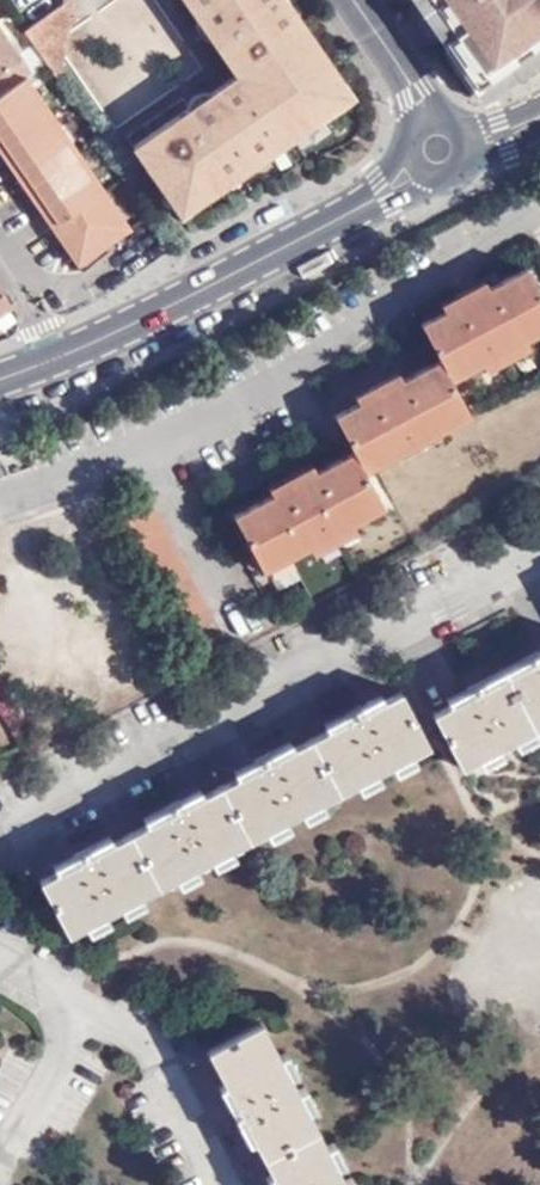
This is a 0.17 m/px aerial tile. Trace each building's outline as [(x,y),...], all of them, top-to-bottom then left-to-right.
[(62,75),(65,59),(75,0),(69,0),(60,6),(31,27),(45,51),(55,65),(62,75)] [(289,3),(287,0),(199,0),(210,17),(200,23),(236,75),(202,99),(208,109),(200,115),(193,105),(132,145),(173,207),(215,177),(236,162),(242,172),(284,143),(278,134),(324,101),(328,81),(279,9),(289,3)] [(200,23),(210,17),(199,0),(185,0),(200,23)] [(484,93),(539,53),(539,0),(418,0),(484,93)] [(309,33),(289,3),(279,9),(328,81),(324,101),(278,134),(284,143),(329,112),(336,102),(338,87),(334,70),(309,33)] [(45,51),(31,27),(26,31),(41,54),(45,51)] [(25,65),(0,28),(0,81),(25,65)] [(48,63),(51,67),(55,65),(45,51),(41,54),(48,63)] [(17,84),(28,76),(31,75),(25,65),(0,81),(0,95),(17,84)] [(61,81),(62,75),(55,65),(51,67),(61,81)] [(21,88),(31,81),(28,76),(17,84),(21,88)] [(130,230),(31,81),(21,88),(121,237),(130,230)] [(21,88),(17,84),(0,95),(0,103),(21,88)] [(0,103),(0,139),(22,171),(15,176),(25,189),(31,184),(48,210),(43,214),(62,244),(68,238),(83,260),(121,237),(21,88),(0,103)] [(202,99),(193,105),(200,115),(208,109),(202,99)] [(15,176),(22,171),(0,139),(0,153),(15,176)] [(222,186),(242,172),(236,162),(215,177),(222,186)] [(31,184),(25,189),(43,214),(48,210),(31,184)] [(77,266),(83,260),(68,238),(62,244),(77,266)] [(472,283),(455,292),(458,300),(444,308),(420,321),(439,355),(403,375),(389,383),(386,375),(368,385),(372,393),(360,399),(337,413),(354,448),(317,468),(297,480),(294,474),(271,487),(273,493),(237,514),(263,567),(310,542),(352,520),(385,502),(365,467),(470,412),(450,374),(482,356),(523,334),(539,324),(539,284),(527,261),(490,283),(477,291),(472,283)] [(485,275),(472,283),(477,291),(490,283),(485,275)] [(11,307),(0,290),(0,313),(11,307)] [(458,300),(455,292),(440,300),(444,308),(458,300)] [(529,341),(523,334),(482,356),(486,364),(529,341)] [(389,383),(403,375),(399,368),(386,375),(389,383)] [(355,392),(360,399),(372,393),(368,385),(355,392)] [(314,462),(294,474),(297,480),(317,468),(314,462)] [(357,529),(352,520),(310,542),(315,551),(357,529)] [(440,698),(445,706),(432,712),(459,767),(475,759),(478,767),(497,759),(493,749),(508,742),(512,751),(539,737),(539,649),(440,698)] [(387,691),(332,719),(335,727),(300,746),(294,738),(242,765),(245,774),(203,796),(199,788),(144,815),(148,824),(105,847),(101,839),(54,864),(57,872),(39,881),(65,933),(81,925),(86,932),(110,921),(105,912),(119,905),(123,913),(151,899),(146,889),(178,874),(182,881),(208,869),(204,860),(216,853),(220,863),(240,853),(236,843),(268,826),(273,836),(293,826),(289,816),(302,809),(306,818),(330,805),(326,798),(355,783),(357,791),(382,779),(379,770),(397,760),(401,769),(421,759),(418,750),(427,745),(400,693),(391,699),(387,691)] [(208,1049),(225,1081),(215,1086),(246,1146),(256,1141),(273,1173),(264,1178),(268,1184),(346,1184),(339,1172),(347,1168),(335,1146),(326,1151),(308,1112),(315,1108),(303,1087),(297,1091),(285,1068),(292,1065),(284,1049),(275,1052),(260,1021),(208,1049)]
